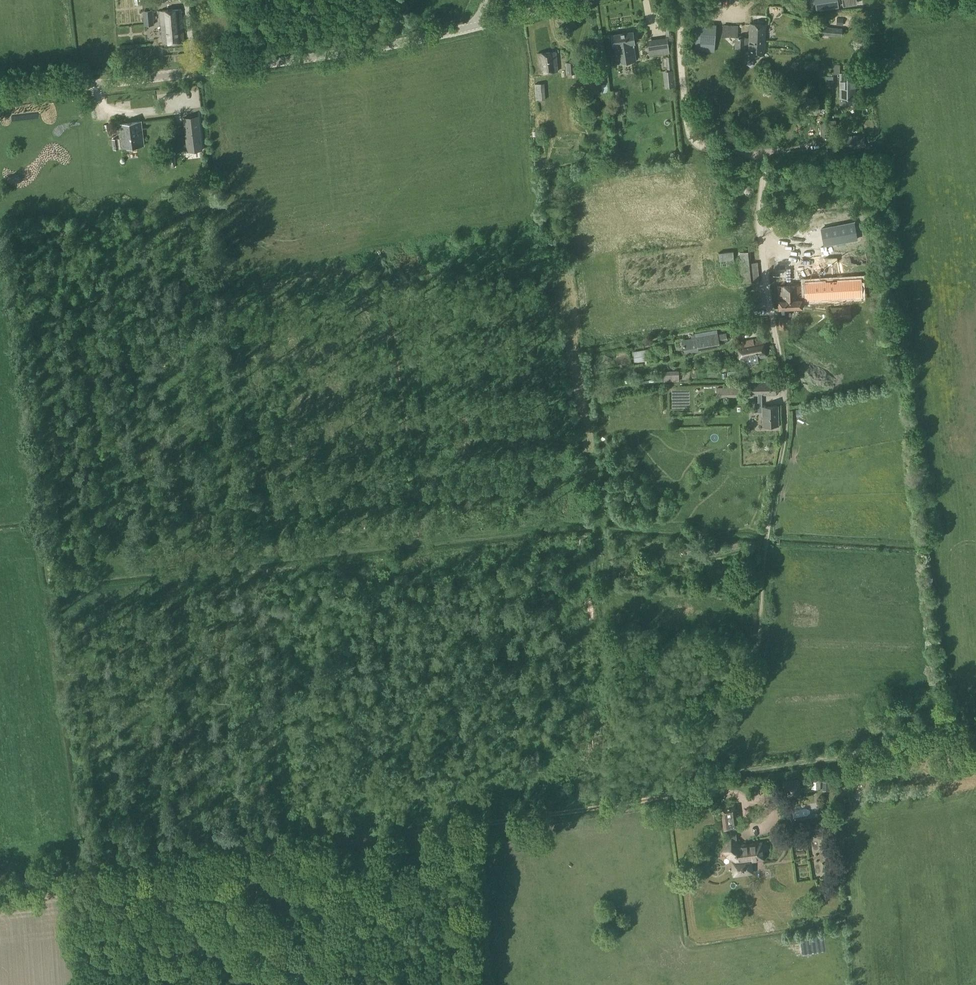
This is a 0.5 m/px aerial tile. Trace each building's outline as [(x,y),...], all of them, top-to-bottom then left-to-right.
[(814,11),(842,8),(841,0),(813,0),(814,11)] [(159,12),(162,43),(184,41),(180,9),(159,12)] [(142,11),(144,25),(153,24),(152,10),(142,11)] [(735,37),(734,50),(748,50),(748,54),(764,55),(765,24),(749,23),(749,38),(737,37),(735,37)] [(715,25),(695,24),(694,51),(714,52),(715,25)] [(723,25),(722,36),(735,37),(737,37),(738,26),(723,25)] [(822,27),(822,35),(841,36),(842,28),(822,27)] [(611,35),(613,46),(614,46),(616,64),(635,61),(633,43),(634,43),(632,32),(611,35)] [(668,45),(648,48),(649,56),(669,53),(668,45)] [(537,53),(539,73),(557,71),(556,52),(537,53)] [(574,62),(573,62),(566,63),(567,74),(575,73),(574,62)] [(850,67),(826,67),(826,85),(834,85),(834,101),(850,101),(850,91),(844,91),(844,77),(850,77),(850,67)] [(664,88),(673,88),(672,69),(666,69),(662,70),(664,88)] [(597,85),(604,84),(606,91),(610,91),(607,74),(595,76),(597,85)] [(540,84),(534,84),(536,101),(545,100),(544,83),(540,84)] [(197,117),(183,119),(187,152),(201,151),(197,117)] [(136,123),(109,127),(111,149),(139,145),(136,123)] [(863,135),(842,138),(843,150),(864,147),(863,135)] [(823,246),(857,240),(854,223),(820,229),(823,246)] [(814,242),(814,229),(779,230),(779,235),(773,236),(773,244),(778,244),(779,279),(791,278),(789,243),(814,242)] [(742,253),(745,267),(753,265),(750,251),(742,253)] [(805,291),(801,291),(802,300),(806,299),(806,301),(861,297),(860,280),(805,283),(805,291)] [(682,339),(684,353),(698,351),(698,350),(720,346),(718,333),(682,339)] [(737,344),(740,362),(746,361),(747,364),(758,362),(757,359),(765,357),(762,340),(737,344)] [(634,352),(635,361),(651,359),(650,349),(634,352)] [(668,372),(663,372),(663,382),(668,381),(680,381),(679,372),(668,372)] [(775,381),(750,382),(751,395),(758,395),(758,396),(761,396),(761,395),(775,394),(775,381)] [(738,388),(728,389),(728,397),(737,396),(738,396),(738,388)] [(678,397),(679,410),(693,409),(692,392),(685,392),(685,397),(678,397)] [(761,401),(758,401),(758,402),(758,412),(758,413),(762,413),(762,426),(778,425),(777,406),(762,407),(761,402),(761,401)] [(621,408),(622,418),(644,417),(643,411),(634,411),(634,408),(621,408)] [(943,719),(942,708),(935,708),(936,720),(943,719)] [(781,783),(783,796),(797,794),(795,780),(781,783)] [(722,851),(734,861),(732,862),(734,875),(746,874),(745,861),(763,859),(761,843),(744,845),(742,847),(735,841),(737,839),(736,828),(737,828),(734,807),(722,809),(724,829),(729,829),(731,839),(722,851)] [(809,809),(805,816),(811,820),(815,813),(809,809)]
